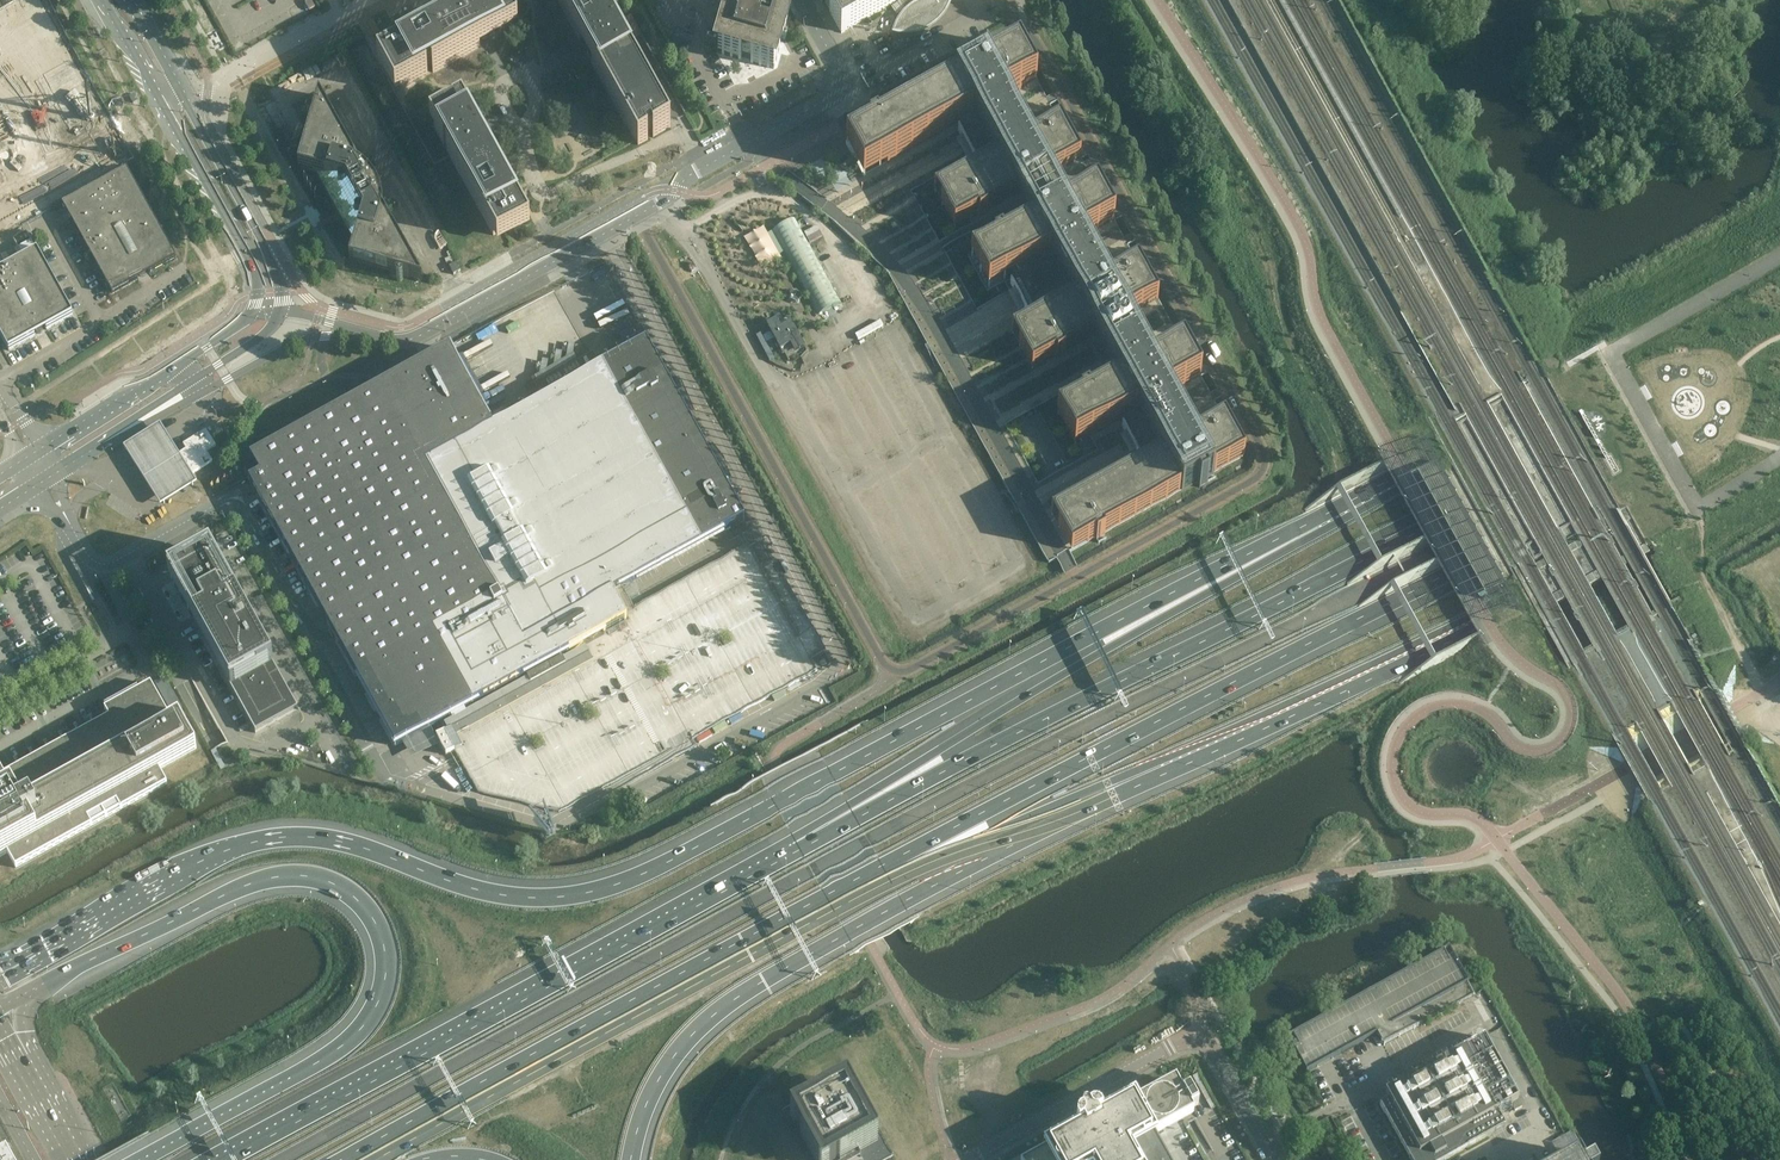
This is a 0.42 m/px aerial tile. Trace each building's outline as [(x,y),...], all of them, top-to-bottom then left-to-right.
[(122,150),(118,143),(125,140),(95,87),(89,91),(39,0),(23,0),(0,13),(0,218),(122,150)] [(305,3),(309,10),(315,7),(311,0),(310,0),(305,3)] [(487,37),(488,36),(500,30),(498,27),(506,22),(494,0),(488,0),(465,13),(385,57),(403,89),(419,80),(428,75),(426,73),(429,71),(431,70),(433,73),(480,47),(477,42),(481,40),(482,40),(482,41),(483,41),(483,42),(484,42),(485,42),(485,41),(486,41),(487,41),(487,40),(488,39),(488,38),(487,37)] [(421,6),(424,12),(447,0),(432,0),(421,6)] [(506,22),(498,27),(500,30),(517,20),(505,0),(494,0),(506,22)] [(614,25),(600,0),(558,0),(580,40),(584,37),(585,38),(586,40),(587,42),(586,42),(585,43),(585,44),(585,45),(585,46),(586,47),(587,47),(587,48),(588,48),(589,48),(590,48),(590,49),(591,51),(596,59),(592,61),(627,126),(635,140),(636,141),(638,146),(648,140),(646,136),(648,134),(651,133),(653,137),(671,128),(630,54),(625,45),(621,37),(614,25)] [(790,13),(767,7),(766,10),(756,7),(757,4),(744,0),(733,0),(728,17),(728,20),(730,21),(730,23),(727,23),(726,22),(725,22),(724,22),(724,23),(723,23),(723,24),(722,25),(723,25),(723,26),(723,27),(724,27),(725,27),(726,27),(728,28),(728,31),(725,30),(724,34),(719,49),(718,53),(741,59),(742,56),(752,59),(751,62),(774,69),(780,46),(777,45),(779,41),(779,39),(780,36),(780,35),(783,36),(790,13)] [(823,1),(823,2),(825,1),(829,10),(830,11),(841,32),(861,21),(890,5),(899,0),(901,2),(900,3),(899,3),(899,4),(898,4),(898,5),(899,6),(899,7),(900,7),(900,8),(901,8),(902,8),(903,7),(904,6),(904,5),(907,9),(905,11),(904,13),(903,14),(900,17),(898,20),(897,22),(895,25),(894,28),(894,30),(893,31),(897,32),(900,33),(902,33),(906,33),(910,33),(912,33),(915,33),(919,32),(921,31),(925,29),(927,28),(929,27),(932,26),(934,24),(937,22),(939,20),(941,17),(943,15),(944,13),(946,11),(947,7),(948,5),(949,2),(950,0),(924,0),(921,1),(917,3),(916,0),(825,0),(823,1)] [(711,30),(724,34),(725,30),(728,31),(728,28),(726,27),(725,27),(724,27),(723,27),(723,26),(723,25),(722,25),(723,24),(723,23),(724,23),(724,22),(725,22),(726,22),(727,23),(730,23),(730,21),(728,20),(728,17),(716,13),(711,30)] [(621,37),(625,45),(641,36),(642,35),(638,28),(621,37)] [(586,40),(585,38),(569,47),(576,59),(591,51),(590,48),(589,48),(588,48),(587,48),(587,47),(586,47),(585,46),(585,45),(585,44),(585,43),(586,42),(587,42),(586,40)] [(1082,162),(1082,161),(1081,159),(1079,157),(1079,156),(1078,155),(1078,154),(1077,152),(1063,128),(1060,122),(1057,118),(1054,112),(1052,108),(1050,104),(1047,98),(1046,98),(1045,96),(1038,83),(1037,80),(1019,48),(1018,49),(988,65),(988,66),(980,70),(979,69),(977,66),(977,65),(968,69),(971,73),(971,75),(964,79),(956,84),(942,91),(919,104),(917,105),(908,110),(887,122),(881,125),(880,126),(879,126),(877,124),(873,126),(871,127),(869,128),(870,131),(888,163),(884,165),(877,168),(870,172),(866,175),(864,176),(853,182),(845,186),(837,191),(825,198),(828,200),(825,205),(820,211),(834,222),(888,273),(910,312),(928,344),(931,351),(938,363),(940,367),(1006,486),(1008,490),(1015,501),(1019,510),(1049,563),(1057,558),(1068,552),(1071,550),(1079,546),(1087,542),(1094,538),(1095,537),(1097,540),(1099,538),(1103,536),(1105,535),(1104,532),(1143,510),(1145,510),(1162,500),(1180,490),(1181,490),(1195,482),(1197,481),(1197,483),(1200,487),(1202,485),(1203,485),(1204,484),(1208,482),(1207,480),(1206,478),(1205,477),(1213,472),(1223,467),(1233,462),(1237,459),(1245,455),(1225,420),(1224,418),(1214,400),(1212,397),(1211,394),(1210,392),(1209,391),(1207,387),(1203,379),(1201,376),(1199,373),(1199,372),(1198,371),(1197,369),(1183,344),(1177,334),(1175,329),(1174,328),(1171,322),(1169,319),(1158,299),(1141,268),(1140,267),(1138,262),(1137,261),(1136,259),(1128,244),(1124,238),(1123,236),(1121,232),(1118,226),(1114,220),(1111,215),(1111,214),(1110,213),(1109,211),(1098,191),(1097,188),(1096,186),(1090,176),(1087,171),(1085,167),(1082,162)] [(396,93),(403,89),(385,57),(378,61),(396,93)] [(369,203),(374,187),(358,182),(361,171),(319,95),(314,114),(313,114),(312,113),(311,113),(310,113),(309,113),(308,114),(307,115),(307,116),(307,117),(307,118),(308,119),(309,120),(310,120),(311,120),(312,121),(298,168),(316,173),(355,243),(349,261),(397,274),(397,275),(397,276),(396,277),(396,278),(396,279),(396,280),(397,280),(397,281),(398,281),(399,282),(400,282),(401,281),(402,280),(403,280),(403,279),(403,278),(403,277),(404,277),(422,282),(381,206),(369,203)] [(430,120),(434,127),(459,114),(463,122),(467,121),(472,130),(473,133),(474,133),(475,133),(476,133),(477,133),(478,134),(478,135),(478,136),(478,137),(478,138),(477,139),(477,140),(478,142),(479,143),(483,140),(462,102),(447,111),(430,120)] [(509,187),(483,140),(479,143),(478,142),(477,140),(477,139),(478,138),(478,137),(478,136),(478,135),(478,134),(477,133),(476,133),(475,133),(474,133),(473,133),(472,130),(467,121),(463,122),(459,114),(434,127),(449,155),(493,235),(503,230),(504,229),(506,229),(507,228),(526,217),(512,193),(508,195),(506,192),(505,190),(509,187)] [(487,121),(472,130),(473,133),(474,133),(475,133),(476,133),(477,133),(478,134),(478,135),(478,136),(478,137),(478,138),(477,139),(477,140),(478,142),(494,133),(487,121)] [(884,165),(888,163),(870,131),(846,144),(847,146),(848,148),(853,156),(856,161),(859,167),(860,170),(862,173),(864,176),(870,172),(877,168),(884,165)] [(813,204),(820,211),(825,205),(828,200),(825,198),(837,191),(845,186),(853,182),(864,176),(866,175),(848,143),(846,144),(822,157),(814,161),(807,166),(792,173),(786,169),(781,173),(776,177),(796,192),(813,204)] [(135,168),(47,217),(105,321),(185,278),(189,267),(135,168)] [(762,176),(757,179),(760,185),(766,182),(762,176)] [(954,229),(970,220),(949,183),(934,192),(954,229)] [(530,225),(526,217),(507,228),(506,229),(504,229),(503,230),(493,235),(498,243),(522,229),(530,225)] [(775,257),(784,252),(792,266),(818,315),(841,302),(798,223),(795,218),(772,231),(781,247),(772,252),(775,257)] [(816,225),(804,232),(810,243),(822,236),(816,225)] [(52,277),(38,252),(37,251),(37,252),(0,272),(0,335),(8,350),(9,351),(10,351),(36,336),(34,333),(36,332),(37,332),(37,333),(38,333),(39,333),(40,333),(41,333),(42,332),(43,331),(43,330),(43,329),(43,328),(45,327),(47,330),(72,316),(73,316),(73,315),(52,277)] [(693,262),(688,265),(692,271),(697,268),(693,262)] [(461,271),(456,263),(449,267),(454,274),(461,271)] [(779,323),(768,329),(770,332),(774,338),(782,354),(793,349),(803,343),(789,318),(781,322),(779,323)] [(768,329),(779,323),(776,319),(766,325),(768,329)] [(856,334),(858,339),(883,325),(880,320),(856,334)] [(450,349),(453,355),(487,416),(493,428),(503,423),(511,418),(541,402),(536,393),(497,322),(464,340),(449,348),(450,349)] [(761,332),(756,335),(770,360),(775,358),(766,342),(763,336),(761,332)] [(770,332),(763,336),(766,342),(774,338),(770,332)] [(608,629),(629,618),(625,613),(614,593),(619,590),(624,587),(731,528),(736,524),(744,520),(739,511),(738,508),(729,493),(717,472),(716,469),(710,458),(700,440),(688,419),(685,413),(679,402),(676,398),(674,394),(673,391),(672,390),(663,373),(662,371),(651,351),(646,342),(492,427),(487,416),(453,355),(450,349),(449,348),(435,356),(339,409),(250,458),(251,459),(260,476),(249,482),(252,487),(255,493),(331,630),(333,633),(335,636),(395,746),(402,743),(404,742),(429,728),(430,727),(431,727),(448,718),(451,716),(459,712),(527,674),(562,655),(584,643),(603,632),(608,629)] [(803,343),(793,349),(795,353),(805,348),(803,343)] [(556,352),(554,366),(547,370),(548,361),(543,360),(540,374),(531,379),(538,392),(536,393),(541,402),(548,398),(547,395),(540,382),(578,361),(574,355),(573,356),(575,345),(569,344),(566,360),(561,362),(562,353),(556,352)] [(547,395),(601,366),(593,352),(578,361),(540,382),(547,395)] [(1075,446),(1090,437),(1073,405),(1057,414),(1075,446)] [(198,483),(171,440),(164,428),(161,423),(123,447),(126,452),(133,463),(142,476),(150,490),(160,506),(198,483)] [(207,452),(206,451),(216,445),(210,436),(206,430),(186,443),(183,444),(186,449),(177,455),(190,476),(212,461),(212,460),(207,452)] [(1444,468),(1426,478),(1494,601),(1511,591),(1444,468)] [(1341,493),(1382,565),(1387,563),(1347,490),(1341,493)] [(527,674),(459,712),(451,716),(448,718),(431,727),(430,727),(446,755),(455,750),(457,755),(462,764),(478,792),(559,812),(675,748),(692,739),(817,670),(811,659),(826,650),(813,627),(812,627),(799,635),(798,636),(761,568),(748,545),(668,590),(635,608),(624,587),(619,590),(614,593),(629,618),(608,629),(603,632),(584,643),(562,655),(563,657),(566,662),(531,681),(528,676),(527,674)] [(236,597),(234,598),(213,560),(175,581),(182,594),(183,596),(183,597),(182,597),(182,598),(181,598),(181,599),(181,600),(181,601),(181,602),(182,603),(183,604),(184,604),(184,605),(185,605),(186,605),(187,604),(189,607),(196,619),(193,620),(196,625),(229,686),(272,662),(236,597)] [(176,613),(189,607),(187,604),(186,605),(185,605),(184,605),(184,604),(183,604),(182,603),(181,602),(181,601),(181,600),(181,599),(181,598),(182,598),(182,597),(183,597),(183,596),(182,594),(170,601),(176,613)] [(562,655),(527,674),(528,676),(531,681),(566,662),(563,657),(562,655)] [(298,709),(272,662),(229,686),(256,733),(298,709)] [(22,804),(127,746),(172,721),(151,684),(120,701),(124,709),(113,715),(109,717),(5,774),(0,777),(0,797),(14,789),(22,804)] [(105,710),(109,717),(113,715),(124,709),(120,701),(105,710)] [(179,717),(172,721),(184,743),(139,767),(127,746),(22,804),(40,835),(159,769),(197,749),(179,717)] [(172,721),(127,746),(139,767),(184,743),(172,721)] [(429,728),(404,742),(412,758),(438,743),(429,728)] [(167,784),(159,769),(40,835),(8,853),(16,868),(167,784)] [(40,835),(22,804),(14,789),(0,797),(0,857),(8,853),(40,835)] [(1385,1029),(1468,983),(1449,949),(1449,948),(1287,1037),(1307,1072),(1312,1069),(1313,1069),(1317,1066),(1325,1062),(1332,1058),(1342,1053),(1354,1046),(1377,1033),(1385,1029)] [(1463,1002),(1475,995),(1468,983),(1385,1029),(1377,1033),(1384,1046),(1417,1027),(1463,1002)] [(1463,1150),(1505,1126),(1497,1111),(1518,1099),(1484,1037),(1440,1062),(1385,1092),(1388,1097),(1389,1099),(1380,1104),(1410,1159),(1444,1159),(1463,1150)] [(893,1156),(847,1074),(782,1110),(809,1159),(886,1159),(893,1156)] [(1132,1152),(1154,1139),(1152,1136),(1157,1133),(1181,1120),(1194,1113),(1191,1108),(1199,1104),(1189,1088),(1181,1092),(1175,1081),(1137,1102),(1134,1098),(1100,1116),(1099,1115),(1098,1114),(1094,1113),(1093,1114),(1092,1113),(1089,1115),(1088,1114),(1087,1113),(1085,1113),(1084,1113),(1082,1114),(1082,1115),(1081,1117),(1081,1118),(1082,1119),(1078,1121),(1078,1122),(1077,1123),(1076,1126),(1076,1127),(1076,1128),(1076,1130),(1043,1148),(1045,1153),(1032,1159),(1136,1159),(1132,1152)] [(6,1144),(7,1144),(6,1142),(0,1146),(0,1159),(1,1159),(15,1159),(6,1144)]
